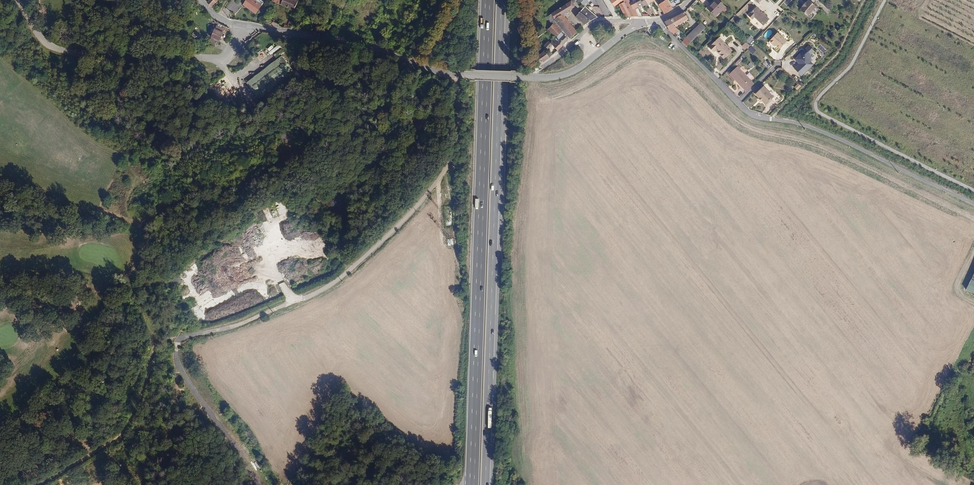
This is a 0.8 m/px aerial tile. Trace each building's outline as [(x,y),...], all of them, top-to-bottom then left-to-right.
[(243,3),(256,13),(261,6),(253,0),(246,0),(243,3)] [(271,1),(294,10),(298,0),(272,0),(271,1)] [(623,1),(631,17),(637,17),(633,9),(636,7),(637,8),(638,8),(634,0),(628,3),(627,0),(623,0),(623,1)] [(658,4),(664,13),(672,9),(669,5),(666,0),(665,0),(658,4)] [(707,9),(715,17),(725,7),(717,0),(716,0),(707,9)] [(551,14),(555,19),(554,20),(570,39),(576,33),(562,14),(574,6),(571,1),(551,14)] [(631,17),(623,1),(619,4),(625,17),(631,17)] [(799,10),(807,17),(815,8),(808,1),(805,4),(805,3),(801,7),(802,8),(799,10)] [(598,18),(585,6),(575,17),(585,25),(593,20),(598,18)] [(768,20),(755,7),(747,16),(751,20),(753,18),(762,26),(768,20)] [(674,28),(688,21),(683,13),(670,20),(674,28)] [(284,27),(295,29),(296,21),(289,20),(288,25),(284,25),(284,27)] [(674,28),(670,20),(665,22),(669,31),(674,28)] [(681,41),(686,46),(706,28),(701,22),(681,41)] [(554,25),(549,29),(556,38),(561,32),(554,25)] [(212,40),(220,44),(226,33),(224,32),(225,30),(217,26),(212,40)] [(561,32),(556,38),(562,46),(568,40),(561,32)] [(780,49),(787,43),(777,33),(769,42),(772,45),(774,44),(780,49)] [(557,50),(562,46),(556,38),(551,43),(552,44),(557,50)] [(724,59),(732,51),(724,43),(719,38),(717,39),(714,42),(712,41),(707,46),(709,48),(714,53),(715,51),(719,55),(724,59)] [(753,54),(756,50),(751,45),(748,49),(753,54)] [(798,64),(793,69),(801,76),(812,64),(809,61),(810,60),(809,56),(808,55),(813,50),(807,45),(793,59),(798,64)] [(538,59),(539,64),(549,58),(545,52),(538,59)] [(281,57),(246,81),(258,99),(293,74),(281,57)] [(753,84),(736,66),(729,74),(745,92),(753,84)] [(776,105),(782,99),(766,83),(755,94),(758,98),(761,101),(765,105),(771,99),(776,105)]
